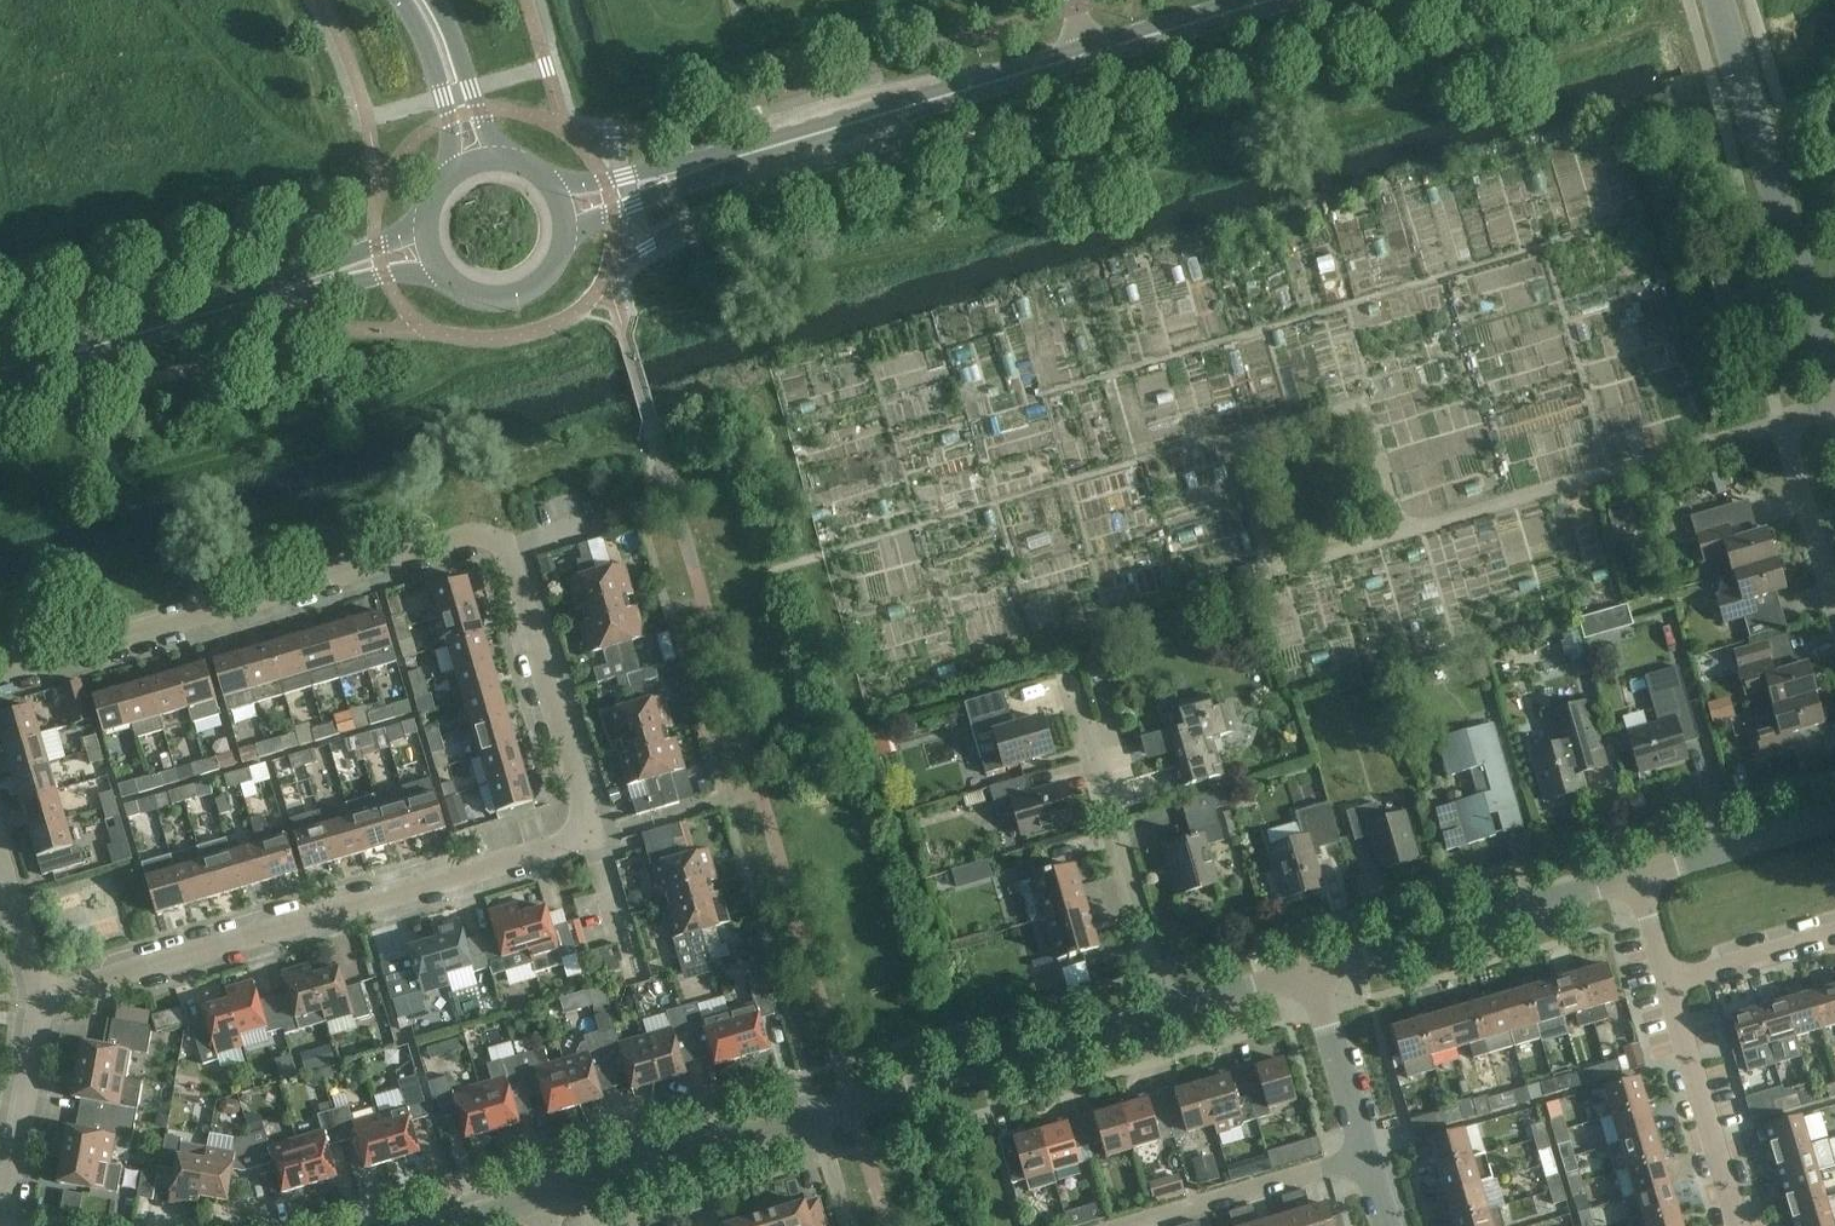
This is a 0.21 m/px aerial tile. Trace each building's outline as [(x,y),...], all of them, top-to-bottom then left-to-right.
[(1604,125),(1540,140),(1549,180),(1539,183),(1536,170),(1482,183),(1488,205),(1512,199),(1520,234),(1625,209),(1604,125)] [(1373,264),(1382,291),(1419,279),(1415,267),(1398,273),(1393,257),(1373,264)] [(1723,274),(1709,278),(1721,320),(1735,316),(1723,274)] [(938,349),(923,353),(928,372),(943,368),(938,349)] [(791,367),(804,431),(825,427),(819,396),(876,385),(871,363),(845,368),(843,356),(791,367)] [(1732,574),(1734,573),(1775,560),(1767,531),(1733,540),(1724,507),(1690,517),(1703,562),(1726,555),(1732,574)] [(1626,526),(1622,510),(1607,513),(1611,530),(1626,526)] [(1299,523),(1288,526),(1291,540),(1302,538),(1299,523)] [(587,543),(591,557),(600,554),(596,540),(587,543)] [(578,545),(582,559),(591,557),(587,543),(578,545)] [(591,557),(582,559),(577,561),(581,576),(567,580),(576,612),(582,610),(584,615),(606,609),(596,572),(591,557)] [(1775,560),(1734,573),(1739,591),(1715,597),(1723,623),(1756,613),(1752,599),(1786,589),(1777,559),(1775,560)] [(624,563),(596,572),(606,609),(629,602),(627,596),(633,595),(624,563)] [(1255,581),(1251,565),(1236,570),(1240,585),(1255,581)] [(429,620),(440,617),(476,607),(467,578),(431,589),(436,606),(426,609),(429,620)] [(631,608),(629,602),(606,609),(622,661),(631,658),(637,657),(632,641),(646,637),(637,606),(631,608)] [(1584,640),(1634,626),(1628,605),(1578,620),(1584,640)] [(476,607),(440,617),(448,645),(484,634),(476,607)] [(622,661),(606,609),(584,615),(585,621),(579,623),(589,654),(603,650),(608,665),(622,661)] [(397,662),(382,612),(353,620),(368,671),(397,662)] [(396,630),(408,626),(404,614),(392,618),(396,630)] [(368,671),(353,620),(325,628),(340,679),(368,671)] [(412,639),(408,626),(396,630),(399,643),(412,639)] [(340,679),(325,628),(298,637),(312,687),(340,679)] [(1571,663),(1585,658),(1577,631),(1562,635),(1564,642),(1560,643),(1564,657),(1568,656),(1571,663)] [(484,634),(448,645),(456,673),(492,662),(484,634)] [(312,687),(298,637),(270,645),(285,695),(312,687)] [(1767,689),(1773,706),(1815,694),(1816,694),(1808,664),(1774,674),(1770,660),(1772,660),(1767,643),(1733,653),(1738,669),(1737,670),(1744,695),(1767,689)] [(285,695),(270,645),(242,653),(257,703),(285,695)] [(242,653),(213,662),(228,712),(257,703),(242,653)] [(631,658),(622,661),(626,675),(635,672),(631,658)] [(598,683),(617,678),(626,675),(622,661),(608,665),(593,669),(598,683)] [(492,662),(456,673),(464,701),(500,690),(492,662)] [(221,714),(217,700),(206,664),(177,672),(188,708),(192,722),(221,714)] [(655,667),(641,671),(644,682),(658,678),(655,667)] [(1636,765),(1638,774),(1655,770),(1689,760),(1682,736),(1695,732),(1696,734),(1697,733),(1678,667),(1644,676),(1650,695),(1658,723),(1626,733),(1636,765)] [(412,686),(424,682),(421,670),(408,673),(412,686)] [(630,689),(634,704),(645,741),(668,734),(666,729),(672,727),(663,696),(649,700),(644,682),(641,671),(635,673),(635,672),(626,675),(630,689)] [(188,708),(177,672),(149,680),(160,716),(188,708)] [(630,689),(626,675),(617,678),(621,691),(630,689)] [(164,730),(160,716),(149,680),(121,689),(132,725),(136,739),(164,730)] [(62,686),(74,725),(91,720),(80,681),(62,686)] [(424,682),(412,686),(416,698),(428,694),(424,682)] [(1013,688),(987,695),(990,706),(1016,699),(1013,688)] [(121,689),(93,697),(104,733),(132,725),(121,689)] [(500,690),(464,701),(472,729),(508,718),(500,690)] [(1815,694),(1773,706),(1771,707),(1777,725),(1753,732),(1761,758),(1794,748),(1790,734),(1824,724),(1815,694)] [(1209,695),(1177,704),(1184,727),(1170,731),(1180,765),(1174,767),(1180,788),(1222,776),(1212,740),(1235,733),(1227,705),(1213,709),(1209,695)] [(948,705),(955,726),(986,717),(979,696),(948,705)] [(1712,722),(1734,716),(1729,699),(1708,705),(1712,722)] [(1549,713),(1558,745),(1531,753),(1545,802),(1585,790),(1580,774),(1606,766),(1587,702),(1549,713)] [(621,742),(623,748),(645,741),(634,704),(606,712),(615,744),(621,742)] [(383,721),(396,718),(392,705),(380,709),(383,721)] [(32,706),(0,715),(0,730),(4,745),(40,735),(32,706)] [(383,721),(380,709),(367,712),(371,725),(383,721)] [(353,717),(324,725),(327,738),(357,729),(353,717)] [(472,729),(481,757),(517,746),(508,718),(472,729)] [(1007,767),(1023,762),(1052,754),(1041,718),(995,732),(1001,754),(981,760),(985,774),(1007,768),(1007,767)] [(389,741),(406,736),(418,732),(414,720),(385,728),(389,741)] [(1478,796),(1456,803),(1434,809),(1446,851),(1468,845),(1496,837),(1488,812),(1496,809),(1497,813),(1517,807),(1492,724),(1437,740),(1448,777),(1470,770),(1478,796)] [(300,746),(327,738),(324,725),(296,733),(300,746)] [(428,742),(441,738),(437,726),(425,729),(428,742)] [(296,733),(268,741),(272,754),(300,746),(296,733)] [(373,745),(370,733),(357,736),(361,749),(373,745)] [(645,741),(661,793),(665,807),(679,803),(671,774),(685,769),(676,738),(670,740),(668,734),(645,741)] [(49,763),(40,735),(4,745),(13,773),(49,763)] [(87,751),(100,748),(96,735),(83,739),(87,751)] [(349,753),(361,749),(357,736),(345,740),(349,753)] [(441,738),(428,742),(432,754),(445,750),(441,738)] [(243,763),(259,758),(272,754),(268,741),(239,750),(243,763)] [(661,793),(645,741),(623,748),(624,753),(618,755),(628,786),(641,782),(642,786),(629,789),(636,815),(665,807),(661,793)] [(489,784),(525,774),(517,746),(481,757),(489,784)] [(103,760),(100,748),(87,751),(91,764),(103,760)] [(301,753),(305,766),(318,762),(314,749),(301,753)] [(232,752),(216,757),(203,761),(207,773),(236,765),(232,752)] [(293,769),(305,766),(301,753),(289,757),(293,769)] [(203,761),(191,764),(176,769),(179,781),(207,773),(203,761)] [(49,763),(13,773),(21,801),(57,790),(49,763)] [(249,768),(237,772),(241,785),(253,781),(249,768)] [(176,769),(148,777),(152,789),(179,781),(176,769)] [(228,788),(241,785),(237,772),(225,776),(228,788)] [(1120,789),(1149,818),(1165,802),(1136,773),(1120,789)] [(490,815),(497,813),(533,803),(525,774),(489,784),(480,787),(487,811),(490,815)] [(1027,776),(989,787),(998,818),(1018,812),(1025,834),(1071,820),(1061,784),(1032,793),(1027,776)] [(148,777),(119,785),(123,798),(152,789),(148,777)] [(446,828),(431,778),(402,787),(417,837),(446,828)] [(445,797),(457,794),(454,781),(441,785),(445,797)] [(193,785),(181,788),(185,801),(197,797),(193,785)] [(374,795),(389,845),(417,837),(402,787),(374,795)] [(173,805),(185,801),(181,788),(169,792),(173,805)] [(1224,788),(1181,800),(1191,837),(1190,837),(1191,840),(1165,847),(1179,895),(1217,884),(1206,846),(1224,841),(1215,810),(1229,805),(1224,788)] [(618,789),(608,791),(611,802),(621,799),(618,789)] [(21,801),(29,829),(65,818),(57,790),(21,801)] [(100,795),(104,807),(116,803),(112,791),(100,795)] [(983,793),(964,798),(967,808),(986,803),(983,793)] [(389,845),(374,795),(347,803),(351,817),(361,853),(389,845)] [(137,802),(125,805),(128,818),(140,814),(137,802)] [(120,816),(116,803),(104,807),(107,819),(107,820),(120,816)] [(533,803),(497,813),(499,820),(535,810),(533,803)] [(1340,843),(1329,803),(1295,813),(1303,838),(1271,847),(1286,898),(1323,887),(1315,858),(1322,856),(1320,849),(1340,843)] [(1417,860),(1417,859),(1403,813),(1381,820),(1376,803),(1346,812),(1355,841),(1372,836),(1382,870),(1417,860)] [(463,806),(449,810),(453,824),(467,820),(463,806)] [(250,818),(258,845),(269,880),(298,872),(287,836),(270,841),(262,815),(250,818)] [(107,819),(105,819),(112,844),(107,845),(113,864),(133,858),(120,816),(107,820),(107,819)] [(333,861),(361,853),(351,817),(323,825),(333,861)] [(29,829),(37,858),(43,875),(86,863),(82,850),(73,845),(65,818),(29,829)] [(679,823),(670,826),(674,840),(683,837),(679,823)] [(305,870),(333,861),(323,825),(294,834),(305,870)] [(650,832),(659,863),(651,866),(660,897),(666,895),(668,901),(690,894),(680,857),(678,858),(669,826),(650,832)] [(241,889),(230,853),(227,843),(226,838),(198,847),(213,897),(241,889)] [(227,843),(230,853),(241,889),(269,880),(258,845),(241,850),(238,840),(227,843)] [(170,855),(185,905),(213,897),(198,847),(170,855)] [(1221,848),(1222,865),(1247,864),(1246,847),(1221,848)] [(708,849),(680,857),(690,894),(713,888),(711,882),(717,880),(708,849)] [(170,855),(142,863),(157,914),(185,905),(170,855)] [(971,872),(969,865),(955,869),(958,876),(971,872)] [(1033,878),(1045,919),(1087,906),(1075,865),(1051,872),(1051,871),(1044,873),(1045,874),(1033,878)] [(713,888),(690,894),(711,963),(725,958),(730,957),(726,943),(721,944),(715,927),(730,923),(721,891),(715,893),(713,888)] [(628,891),(625,897),(627,905),(634,908),(641,906),(644,899),(642,892),(636,889),(628,891)] [(711,963),(690,894),(668,901),(669,906),(663,908),(673,939),(682,937),(692,968),(711,963)] [(494,932),(480,936),(490,968),(491,973),(532,961),(529,950),(519,915),(520,915),(516,903),(489,912),(494,932)] [(1099,947),(1087,906),(1045,919),(1057,960),(1069,956),(1069,958),(1076,956),(1076,954),(1099,947)] [(123,907),(96,911),(100,934),(127,930),(123,907)] [(529,950),(532,961),(535,973),(562,965),(560,959),(576,955),(576,952),(567,923),(552,927),(546,907),(520,915),(519,915),(529,950)] [(490,968),(480,936),(466,940),(460,920),(432,928),(435,939),(436,939),(446,974),(447,974),(472,967),(474,973),(490,968)] [(409,947),(411,956),(381,965),(391,1000),(422,991),(422,994),(450,985),(447,974),(446,974),(436,939),(435,939),(409,947)] [(621,961),(611,964),(615,981),(626,978),(621,961)] [(274,997),(283,1029),(299,1024),(297,1018),(323,1011),(313,976),(313,975),(310,964),(282,972),(288,992),(274,997)] [(1579,973),(1590,1009),(1594,1023),(1608,1019),(1604,1005),(1617,1001),(1606,965),(1579,973)] [(340,968),(313,975),(313,976),(323,1011),(326,1022),(352,1014),(354,1020),(370,1015),(369,1012),(377,1010),(371,991),(368,992),(366,987),(362,988),(361,983),(346,988),(340,968)] [(1552,981),(1563,1017),(1576,1014),(1580,1028),(1594,1023),(1590,1009),(1579,973),(1552,981)] [(663,996),(677,992),(673,976),(659,980),(663,996)] [(226,989),(229,1000),(230,1000),(240,1035),(241,1035),(266,1027),(268,1033),(283,1029),(274,997),(259,1001),(253,981),(226,989)] [(1563,1017),(1552,981),(1526,989),(1541,1039),(1567,1031),(1563,1017)] [(728,1011),(742,1058),(769,1050),(760,1019),(775,1015),(765,983),(750,987),(754,1004),(728,1011)] [(603,986),(589,990),(594,1008),(608,1004),(603,986)] [(1812,993),(1822,1029),(1834,1026),(1834,986),(1812,993)] [(1526,989),(1500,997),(1510,1033),(1514,1047),(1541,1039),(1526,989)] [(577,994),(582,1009),(592,1005),(588,990),(577,994)] [(1812,993),(1785,1001),(1796,1037),(1822,1029),(1812,993)] [(1500,997),(1473,1005),(1484,1041),(1510,1033),(1500,997)] [(230,1000),(229,1000),(202,1008),(208,1028),(194,1032),(203,1064),(219,1060),(217,1054),(244,1046),(241,1035),(240,1035),(230,1000)] [(1759,1009),(1769,1045),(1773,1057),(1788,1053),(1785,1040),(1796,1037),(1785,1001),(1759,1009)] [(715,1066),(742,1058),(728,1011),(702,1019),(697,1003),(682,1007),(691,1039),(706,1035),(715,1066)] [(1447,1012),(1457,1048),(1469,1045),(1473,1059),(1488,1055),(1484,1041),(1473,1005),(1447,1012)] [(181,1007),(152,1016),(157,1032),(186,1024),(181,1007)] [(671,1028),(645,1036),(659,1082),(686,1074),(677,1043),(691,1039),(682,1007),(666,1012),(671,1028)] [(1773,1057),(1769,1045),(1759,1009),(1731,1017),(1742,1053),(1754,1049),(1758,1061),(1773,1057)] [(614,1027),(608,1010),(594,1014),(599,1032),(608,1064),(623,1059),(632,1090),(659,1082),(645,1036),(619,1043),(614,1027)] [(647,1026),(668,1021),(666,1010),(644,1015),(647,1026)] [(517,1011),(504,1015),(506,1022),(519,1018),(517,1011)] [(1447,1012),(1420,1020),(1431,1056),(1457,1048),(1447,1012)] [(83,1042),(78,1070),(126,1078),(130,1051),(147,1054),(150,1038),(151,1030),(149,1026),(112,1020),(108,1046),(83,1042)] [(1431,1056),(1420,1020),(1393,1028),(1403,1064),(1431,1056)] [(608,1064),(599,1032),(583,1036),(585,1041),(579,1042),(576,1048),(578,1056),(562,1060),(576,1107),(603,1099),(594,1068),(608,1064)] [(419,1045),(423,1060),(439,1055),(435,1040),(419,1045)] [(1624,1050),(1626,1057),(1630,1071),(1637,1069),(1646,1067),(1639,1046),(1624,1050)] [(576,1107),(562,1060),(549,1064),(544,1048),(516,1056),(525,1088),(540,1084),(549,1115),(576,1107)] [(491,1081),(479,1085),(493,1131),(520,1123),(511,1092),(525,1088),(516,1056),(487,1065),(491,1081)] [(1257,1120),(1271,1116),(1269,1109),(1296,1101),(1284,1060),(1257,1068),(1256,1062),(1241,1067),(1257,1120)] [(1618,1061),(1606,1065),(1610,1077),(1622,1074),(1618,1061)] [(1606,1065),(1580,1072),(1583,1085),(1610,1077),(1606,1065)] [(1202,1084),(1214,1125),(1216,1132),(1257,1120),(1241,1067),(1226,1071),(1228,1077),(1202,1084)] [(126,1078),(78,1070),(73,1098),(105,1103),(102,1118),(135,1124),(143,1081),(126,1078)] [(1557,1093),(1583,1085),(1580,1072),(1553,1080),(1557,1093)] [(493,1131),(479,1085),(465,1089),(464,1084),(455,1080),(450,1082),(448,1076),(432,1081),(442,1113),(457,1108),(466,1139),(493,1131)] [(1647,1106),(1639,1078),(1603,1089),(1608,1103),(1596,1106),(1600,1120),(1612,1117),(1647,1106)] [(1557,1093),(1553,1080),(1541,1084),(1544,1096),(1557,1093)] [(1830,1098),(1834,1097),(1834,1083),(1826,1086),(1830,1098)] [(1214,1125),(1202,1084),(1177,1092),(1175,1086),(1160,1090),(1174,1137),(1214,1125)] [(379,1114),(393,1161),(420,1153),(411,1122),(426,1118),(416,1085),(400,1090),(405,1106),(379,1114)] [(1121,1108),(1133,1148),(1174,1137),(1160,1090),(1145,1095),(1147,1101),(1121,1108)] [(1512,1092),(1500,1096),(1504,1108),(1516,1105),(1512,1092)] [(1789,1110),(1802,1107),(1798,1094),(1785,1098),(1789,1110)] [(1504,1108),(1500,1096),(1488,1099),(1491,1112),(1504,1108)] [(1408,1116),(1430,1108),(1426,1097),(1404,1105),(1408,1116)] [(1748,1109),(1752,1121),(1789,1110),(1785,1098),(1748,1109)] [(320,1113),(331,1110),(328,1102),(318,1105),(320,1113)] [(366,1169),(393,1161),(379,1114),(353,1122),(348,1105),(333,1110),(342,1142),(357,1138),(366,1169)] [(1647,1106),(1612,1117),(1619,1143),(1655,1132),(1647,1106)] [(1079,1114),(1089,1146),(1102,1142),(1106,1156),(1133,1148),(1121,1108),(1096,1116),(1094,1110),(1079,1114)] [(1460,1108),(1447,1111),(1451,1124),(1463,1120),(1460,1108)] [(328,1146),(342,1142),(333,1110),(331,1110),(320,1113),(317,1114),(322,1131),(296,1139),(310,1185),(337,1177),(328,1146)] [(1451,1124),(1447,1111),(1435,1115),(1439,1127),(1451,1124)] [(1066,1124),(1041,1132),(1053,1172),(1080,1164),(1076,1150),(1089,1146),(1079,1114),(1065,1118),(1066,1124)] [(167,1128),(169,1116),(161,1115),(156,1120),(155,1126),(167,1128)] [(1765,1128),(1773,1155),(1809,1145),(1801,1117),(1765,1128)] [(68,1127),(63,1155),(111,1163),(115,1137),(132,1140),(135,1124),(102,1118),(100,1133),(68,1127)] [(1554,1134),(1566,1130),(1563,1118),(1550,1121),(1554,1134)] [(1547,1136),(1543,1123),(1531,1127),(1534,1139),(1547,1136)] [(283,1193),(310,1185),(296,1139),(270,1146),(265,1130),(250,1134),(259,1167),(274,1162),(283,1193)] [(1464,1130),(1428,1141),(1436,1168),(1472,1158),(1464,1130)] [(1574,1156),(1570,1142),(1566,1130),(1554,1134),(1562,1160),(1574,1156)] [(1053,1172),(1041,1132),(1015,1139),(1013,1134),(998,1138),(1012,1184),(1026,1180),(1029,1192),(1057,1184),(1053,1172)] [(1655,1132),(1619,1143),(1606,1147),(1614,1173),(1615,1173),(1627,1169),(1663,1159),(1655,1132)] [(244,1171),(259,1167),(250,1134),(237,1138),(234,1153),(207,1148),(205,1159),(206,1160),(199,1196),(200,1196),(227,1201),(233,1169),(244,1171)] [(198,1207),(200,1196),(199,1196),(206,1160),(205,1159),(207,1148),(181,1144),(182,1138),(166,1135),(160,1168),(175,1171),(169,1202),(198,1207)] [(1547,1136),(1534,1139),(1538,1152),(1550,1148),(1547,1136)] [(1809,1145),(1773,1155),(1781,1182),(1817,1171),(1833,1167),(1829,1154),(1825,1155),(1821,1141),(1809,1145)] [(1281,1148),(1266,1152),(1271,1168),(1274,1167),(1283,1165),(1286,1164),(1281,1148)] [(1472,1158),(1436,1168),(1444,1195),(1480,1184),(1493,1180),(1485,1154),(1472,1158)] [(111,1163),(63,1155),(58,1183),(119,1194),(124,1166),(111,1163)] [(1192,1161),(1198,1185),(1219,1180),(1213,1155),(1192,1161)] [(1562,1160),(1566,1174),(1569,1186),(1582,1183),(1574,1156),(1562,1160)] [(1663,1159),(1627,1169),(1615,1173),(1623,1199),(1635,1196),(1671,1185),(1663,1159)] [(1229,1171),(1232,1182),(1243,1178),(1240,1168),(1229,1171)] [(158,1172),(142,1169),(138,1197),(153,1200),(158,1172)] [(1817,1171),(1781,1182),(1789,1208),(1825,1198),(1817,1171)] [(1562,1188),(1559,1176),(1546,1180),(1550,1192),(1562,1188)] [(1582,1183),(1569,1186),(1573,1199),(1577,1213),(1590,1210),(1582,1183)] [(1480,1184),(1444,1195),(1452,1221),(1488,1210),(1480,1184)] [(1635,1196),(1638,1208),(1625,1211),(1630,1225),(1679,1212),(1671,1185),(1635,1196)] [(1163,1200),(1158,1186),(1149,1188),(1154,1203),(1163,1200)] [(1562,1188),(1550,1192),(1553,1204),(1566,1201),(1562,1188)] [(1309,1202),(1305,1190),(1294,1194),(1297,1206),(1299,1212),(1303,1225),(1333,1225),(1331,1219),(1326,1204),(1310,1209),(1309,1202)] [(64,1192),(61,1210),(80,1213),(83,1195),(64,1192)] [(1297,1206),(1294,1194),(1282,1197),(1286,1209),(1297,1206)] [(764,1214),(768,1225),(827,1225),(818,1198),(764,1214)] [(1794,1225),(1826,1225),(1833,1224),(1825,1198),(1789,1208),(1794,1225)] [(1453,1225),(1505,1225),(1499,1207),(1488,1210),(1452,1221),(1453,1225)] [(1086,1210),(1087,1225),(1115,1225),(1114,1208),(1086,1210)] [(1068,1225),(1076,1225),(1082,1224),(1077,1209),(1064,1213),(1068,1225)] [(1244,1221),(1240,1209),(1229,1212),(1233,1225),(1246,1225),(1244,1221)] [(1273,1220),(1274,1225),(1303,1225),(1299,1212),(1273,1220)] [(1679,1212),(1630,1225),(1683,1225),(1679,1212)] [(764,1214),(723,1225),(768,1225),(764,1214)] [(1333,1225),(1343,1225),(1340,1216),(1331,1219),(1333,1225)]
